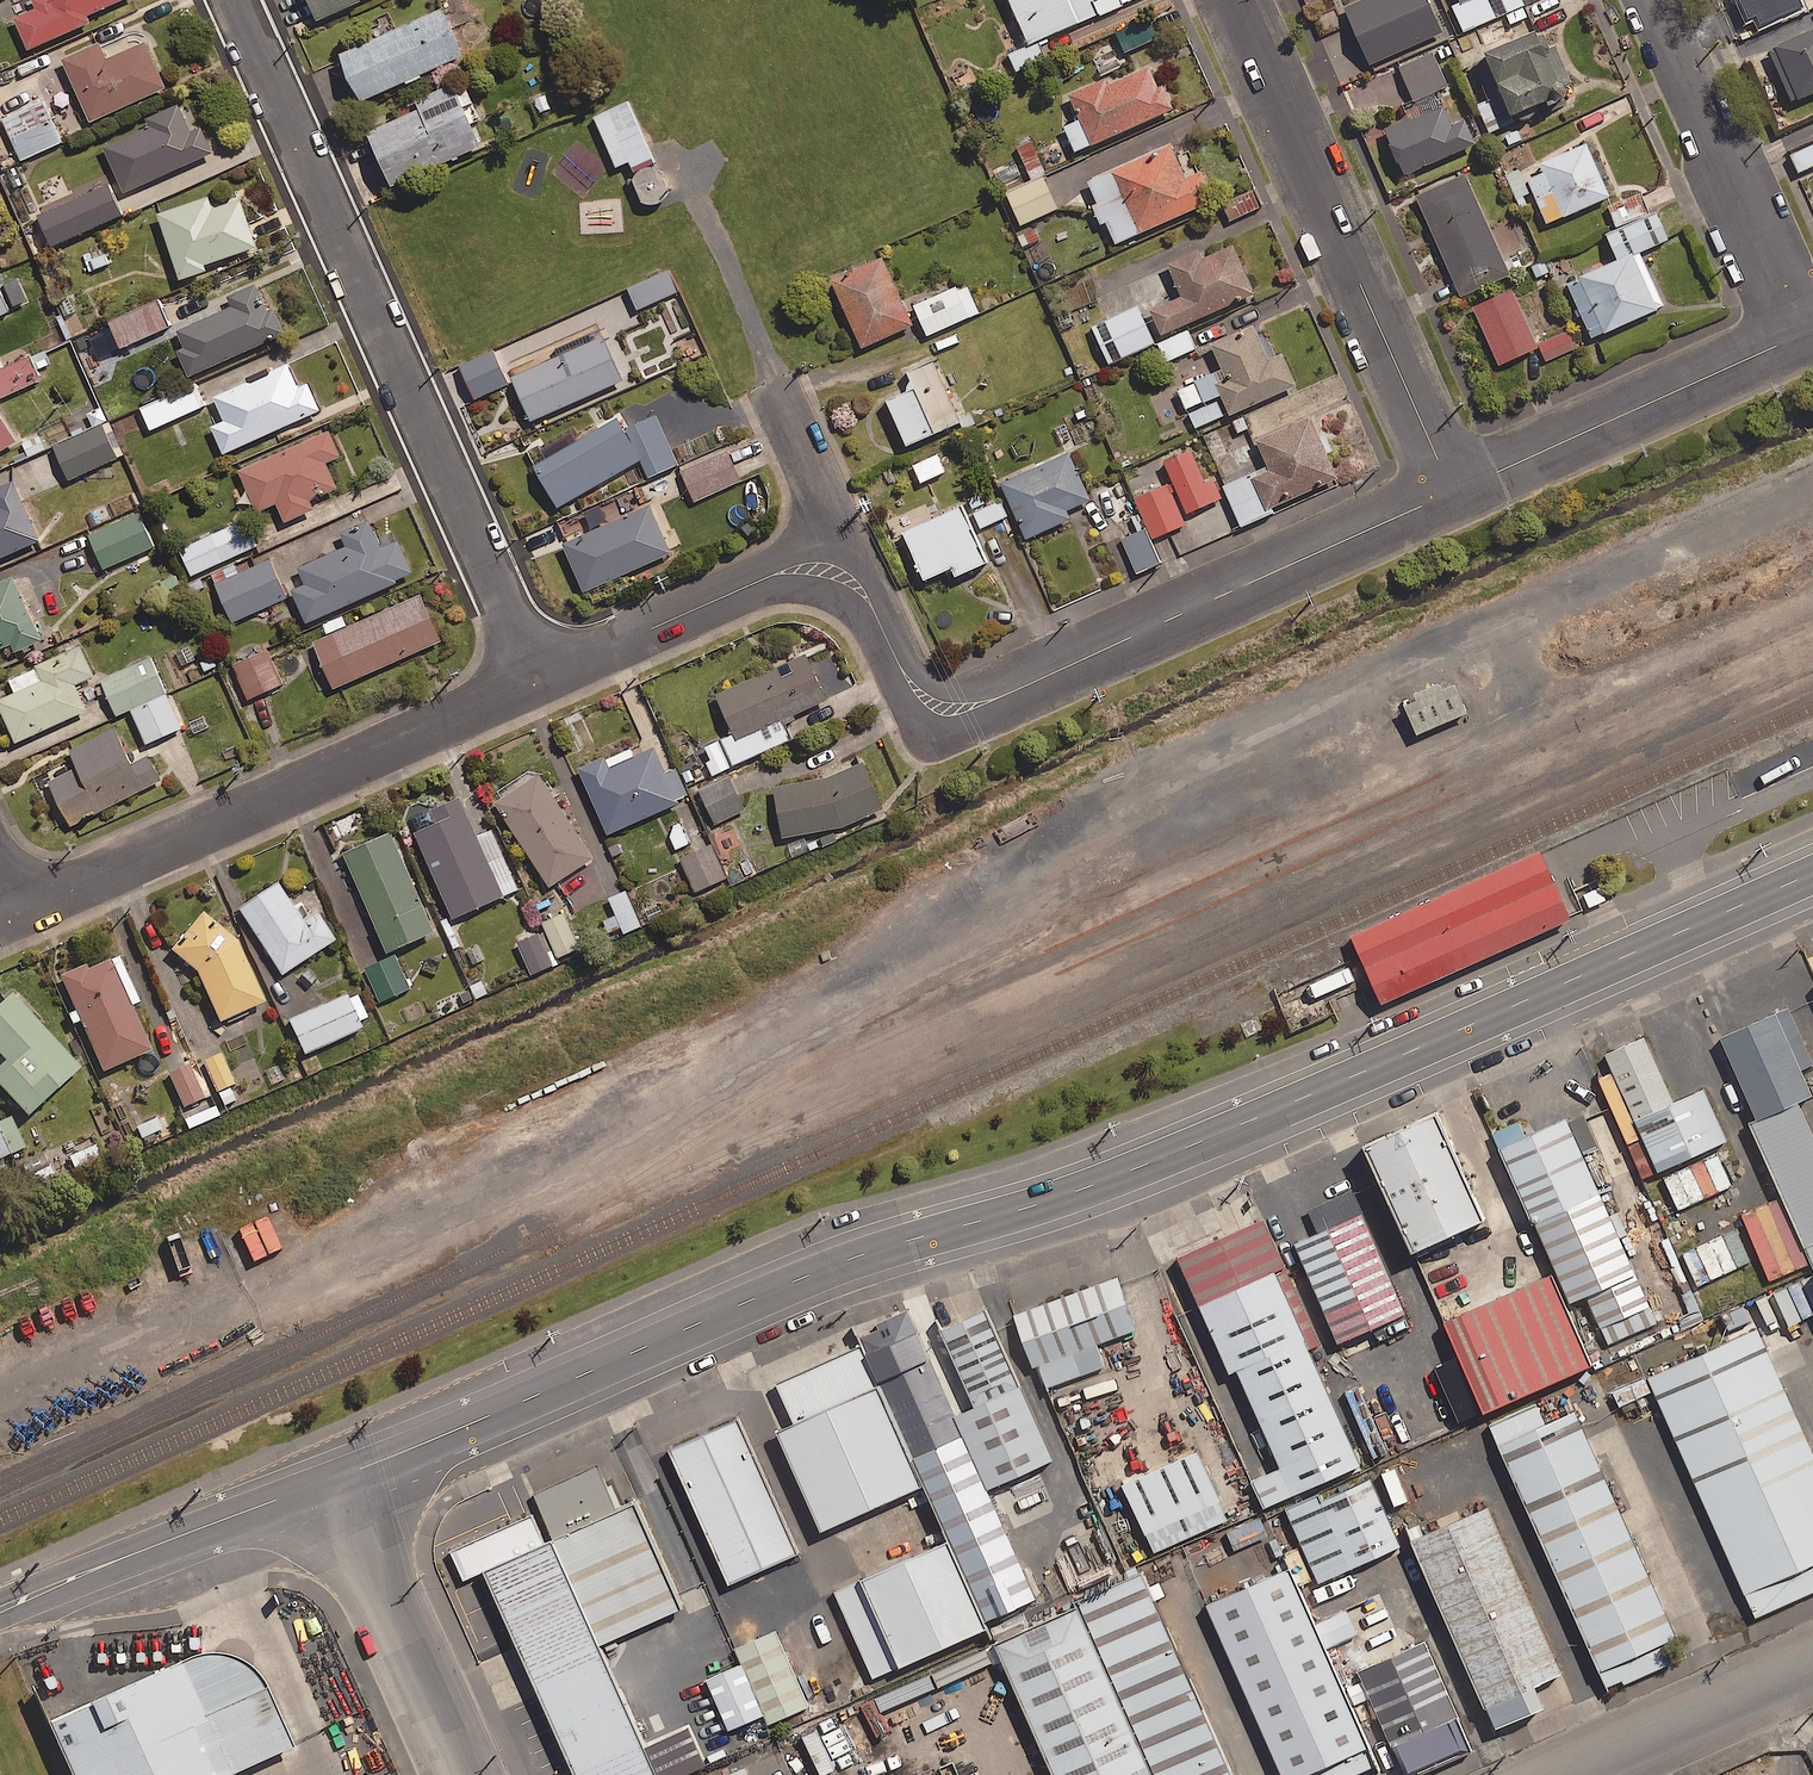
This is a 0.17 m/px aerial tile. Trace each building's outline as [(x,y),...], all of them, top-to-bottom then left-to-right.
[(33,6),(11,16),(25,49),(88,20),(85,14),(115,0),(30,0),(33,6)] [(314,17),(354,0),(307,0),(314,17)] [(1120,0),(1007,0),(1027,44),(1121,3),(1120,0)] [(1425,0),(1366,0),(1344,10),(1369,66),(1440,34),(1425,0)] [(464,55),(443,8),(342,54),(363,101),(464,55)] [(1159,38),(1150,16),(1118,31),(1127,52),(1159,38)] [(1534,27),(1484,48),(1511,113),(1562,92),(1534,27)] [(1774,48),(1798,102),(1812,95),(1812,31),(1774,48)] [(104,58),(96,41),(58,58),(87,121),(163,86),(142,40),(104,58)] [(1432,51),(1398,66),(1413,100),(1447,84),(1432,51)] [(1157,85),(1148,65),(1106,83),(1103,77),(1067,93),(1090,143),(1172,106),(1162,83),(1157,85)] [(466,106),(476,102),(466,79),(456,83),(466,106)] [(466,106),(456,83),(445,88),(417,100),(421,108),(395,120),(368,132),(393,186),(483,146),(466,106)] [(552,108),(547,94),(530,101),(535,114),(552,108)] [(421,108),(417,100),(392,112),(395,120),(421,108)] [(631,100),(595,117),(618,168),(631,162),(636,173),(647,167),(659,162),(631,100)] [(64,142),(46,101),(4,120),(22,160),(64,142)] [(188,130),(175,102),(143,117),(147,125),(101,146),(121,190),(209,150),(198,125),(188,130)] [(1442,104),(1384,130),(1404,174),(1476,142),(1465,118),(1451,124),(1442,104)] [(1035,138),(1018,145),(1030,176),(1047,169),(1035,138)] [(1184,176),(1169,142),(1110,169),(1138,232),(1214,198),(1201,168),(1184,176)] [(1585,142),(1539,162),(1563,215),(1609,195),(1585,142)] [(1790,155),(1798,173),(1812,166),(1812,145),(1790,155)] [(672,192),(663,169),(655,166),(647,167),(640,172),(636,178),(637,185),(635,185),(639,198),(642,197),(644,203),(653,205),(661,203),(668,199),(672,192)] [(1524,197),(1530,195),(1518,167),(1501,174),(1516,209),(1527,204),(1524,197)] [(1465,172),(1415,194),(1460,296),(1510,274),(1465,172)] [(1059,208),(1044,176),(1008,192),(1023,224),(1059,208)] [(124,215),(109,184),(40,216),(55,247),(124,215)] [(252,245),(236,198),(209,207),(204,195),(153,213),(176,278),(203,269),(201,263),(252,245)] [(1037,226),(1017,234),(1023,251),(1043,243),(1037,226)] [(1254,292),(1232,244),(1201,258),(1196,248),(1165,262),(1180,295),(1149,308),(1160,333),(1254,292)] [(16,264),(9,245),(0,248),(0,270),(16,264)] [(1631,252),(1579,275),(1603,331),(1656,308),(1631,252)] [(911,323),(880,255),(829,278),(860,346),(911,323)] [(627,286),(638,310),(680,292),(669,267),(627,286)] [(18,270),(0,277),(0,316),(31,305),(18,270)] [(980,314),(965,278),(914,299),(929,335),(980,314)] [(264,309),(252,283),(225,295),(229,305),(175,330),(182,346),(174,350),(186,376),(283,332),(271,306),(264,309)] [(1511,288),(1472,306),(1498,364),(1537,346),(1511,288)] [(108,317),(112,325),(89,337),(100,356),(171,326),(156,295),(108,317)] [(683,304),(662,313),(670,334),(692,326),(683,304)] [(1156,343),(1141,307),(1094,327),(1110,363),(1156,343)] [(1267,359),(1251,324),(1209,343),(1225,377),(1214,382),(1229,414),(1296,384),(1282,352),(1267,359)] [(1578,346),(1570,329),(1538,343),(1545,361),(1578,346)] [(1198,348),(1189,330),(1162,342),(1171,360),(1198,348)] [(619,379),(599,335),(508,376),(529,420),(619,379)] [(707,352),(699,335),(679,344),(686,361),(707,352)] [(46,349),(0,370),(0,395),(2,398),(42,379),(38,370),(53,363),(46,349)] [(509,384),(494,351),(462,365),(478,399),(509,384)] [(959,420),(932,358),(905,369),(913,387),(885,399),(905,443),(959,420)] [(295,385),(285,364),(211,396),(221,420),(208,425),(220,452),(318,410),(305,380),(295,385)] [(1338,477),(1309,415),(1255,439),(1268,469),(1250,477),(1266,510),(1338,477)] [(615,416),(531,465),(555,506),(639,458),(615,416)] [(0,419),(0,448),(13,441),(0,419)] [(119,457),(104,425),(56,447),(72,480),(119,457)] [(337,455),(326,429),(235,470),(254,511),(274,502),(282,521),(312,508),(308,499),(335,487),(323,461),(337,455)] [(741,486),(735,461),(730,449),(683,469),(702,515),(740,499),(741,486)] [(1203,482),(1189,450),(1164,461),(1186,512),(1221,497),(1213,478),(1203,482)] [(1089,498),(1067,452),(999,483),(1025,538),(1070,517),(1066,509),(1089,498)] [(10,480),(0,485),(0,556),(37,540),(10,480)] [(1184,523),(1165,483),(1133,497),(1151,538),(1184,523)] [(1008,516),(999,497),(974,509),(983,528),(1008,516)] [(648,504),(561,542),(582,590),(669,552),(648,504)] [(985,561),(959,504),(900,531),(922,579),(949,567),(953,576),(985,561)] [(154,547),(140,514),(92,534),(106,568),(154,547)] [(378,547),(366,519),(338,532),(344,545),(295,567),(302,583),(288,589),(303,622),(395,582),(393,578),(410,571),(396,539),(378,547)] [(258,546),(246,520),(181,550),(193,576),(258,546)] [(287,597),(269,558),(217,582),(235,622),(287,597)] [(10,575),(0,579),(0,647),(8,644),(12,652),(39,640),(10,575)] [(439,640),(418,593),(310,641),(331,688),(439,640)] [(78,644),(33,665),(39,679),(0,697),(0,715),(13,742),(84,710),(72,684),(91,675),(78,644)] [(283,686),(270,652),(236,665),(248,698),(283,686)] [(825,698),(803,652),(712,695),(731,733),(719,739),(732,765),(789,739),(780,720),(825,698)] [(133,708),(167,692),(150,656),(102,679),(118,715),(133,708)] [(1472,713),(1459,684),(1446,690),(1444,686),(1449,684),(1443,670),(1412,684),(1419,699),(1411,703),(1409,698),(1403,700),(1421,737),(1472,713)] [(167,692),(133,708),(149,744),(184,727),(167,692)] [(130,763),(112,727),(67,749),(76,766),(47,781),(69,826),(159,780),(147,755),(130,763)] [(602,755),(575,767),(606,834),(677,802),(676,799),(684,796),(671,768),(664,772),(652,747),(608,767),(602,755)] [(881,809),(861,761),(825,777),(772,787),(781,837),(842,826),(881,809)] [(592,858),(537,773),(493,802),(548,886),(592,858)] [(746,809),(730,778),(702,793),(718,824),(746,809)] [(501,896),(457,797),(429,810),(434,822),(412,832),(451,918),(501,896)] [(432,931),(388,832),(341,852),(385,952),(432,931)] [(726,879),(711,844),(682,857),(697,891),(726,879)] [(1538,854),(1353,935),(1382,1000),(1566,919),(1538,854)] [(307,917),(280,876),(240,902),(284,970),(338,934),(320,908),(307,917)] [(1585,895),(1591,908),(1607,901),(1601,888),(1585,895)] [(237,938),(202,908),(169,946),(196,968),(219,1019),(265,998),(237,938)] [(557,965),(545,933),(521,942),(533,974),(557,965)] [(150,1047),(109,956),(87,966),(85,961),(59,973),(102,1068),(150,1047)] [(410,989),(396,956),(368,968),(382,1001),(410,989)] [(1764,1086),(1812,1064),(1812,1054),(1781,984),(1728,1007),(1764,1086)] [(11,990),(0,1000),(0,1081),(27,1110),(79,1063),(11,990)] [(1285,1006),(1296,1032),(1332,1016),(1321,991),(1285,1006)] [(367,1019),(355,992),(289,1022),(304,1056),(361,1030),(358,1023),(367,1019)] [(1659,1014),(1617,1033),(1667,1146),(1736,1115),(1714,1067),(1687,1078),(1659,1014)] [(1257,1015),(1240,1023),(1246,1038),(1264,1031),(1257,1015)] [(242,1098),(222,1054),(203,1063),(223,1107),(242,1098)] [(204,1098),(189,1065),(169,1074),(184,1108),(204,1098)] [(1761,1099),(1812,1215),(1812,1077),(1812,1076),(1761,1099)] [(1577,1091),(1508,1122),(1578,1278),(1598,1269),(1621,1322),(1671,1300),(1577,1091)] [(1437,1093),(1361,1127),(1408,1232),(1484,1198),(1437,1093)] [(25,1148),(11,1117),(0,1122),(0,1160),(25,1148)] [(171,1136),(162,1117),(137,1129),(146,1148),(171,1136)] [(100,1166),(92,1141),(79,1145),(70,1157),(76,1174),(100,1166)] [(1369,1191),(1310,1217),(1354,1317),(1414,1290),(1369,1191)] [(1192,1230),(1214,1279),(1282,1249),(1297,1242),(1275,1193),(1192,1230)] [(1738,1229),(1685,1253),(1702,1288),(1754,1264),(1738,1229)] [(1147,1300),(1124,1247),(1023,1292),(1047,1345),(1147,1300)] [(1598,1342),(1559,1248),(1452,1292),(1490,1386),(1598,1342)] [(1368,1443),(1282,1249),(1214,1279),(1289,1447),(1262,1459),(1273,1485),(1368,1443)] [(984,1380),(969,1386),(1002,1459),(1060,1433),(992,1280),(948,1300),(984,1380)] [(872,1333),(930,1464),(958,1525),(1019,1498),(1002,1459),(969,1386),(933,1306),(872,1333)] [(1763,1314),(1657,1361),(1757,1586),(1812,1561),(1812,1425),(1763,1314)] [(808,1396),(788,1405),(833,1507),(930,1464),(872,1333),(867,1322),(791,1356),(808,1396)] [(1685,1614),(1582,1383),(1504,1417),(1608,1649),(1685,1614)] [(681,1427),(738,1556),(812,1523),(755,1394),(681,1427)] [(1233,1472),(1211,1423),(1131,1459),(1153,1508),(1233,1472)] [(1405,1524),(1371,1448),(1293,1483),(1327,1558),(1405,1524)] [(1568,1641),(1494,1476),(1417,1511),(1498,1693),(1548,1671),(1540,1653),(1568,1641)] [(644,1478),(562,1514),(609,1617),(690,1581),(644,1478)] [(494,1544),(597,1774),(656,1774),(675,1766),(609,1617),(562,1514),(494,1544)] [(1269,1536),(1261,1517),(1229,1532),(1237,1550),(1269,1536)] [(986,1599),(952,1523),(847,1570),(881,1646),(986,1599)] [(1152,1541),(1082,1572),(1086,1582),(1173,1774),(1256,1774),(1152,1541)] [(1376,1727),(1294,1544),(1214,1579),(1296,1762),(1376,1727)] [(1086,1582),(1006,1618),(1076,1774),(1173,1774),(1086,1582)] [(816,1677),(785,1607),(744,1625),(775,1696),(816,1677)] [(1483,1712),(1440,1613),(1369,1645),(1413,1743),(1483,1712)] [(53,1698),(87,1774),(252,1774),(241,1749),(299,1723),(265,1643),(237,1628),(198,1631),(53,1698)] [(768,1689),(746,1640),(714,1654),(736,1704),(768,1689)] [(824,1765),(813,1731),(785,1740),(796,1774),(824,1765)] [(746,1748),(710,1765),(714,1774),(758,1774),(746,1748)]
